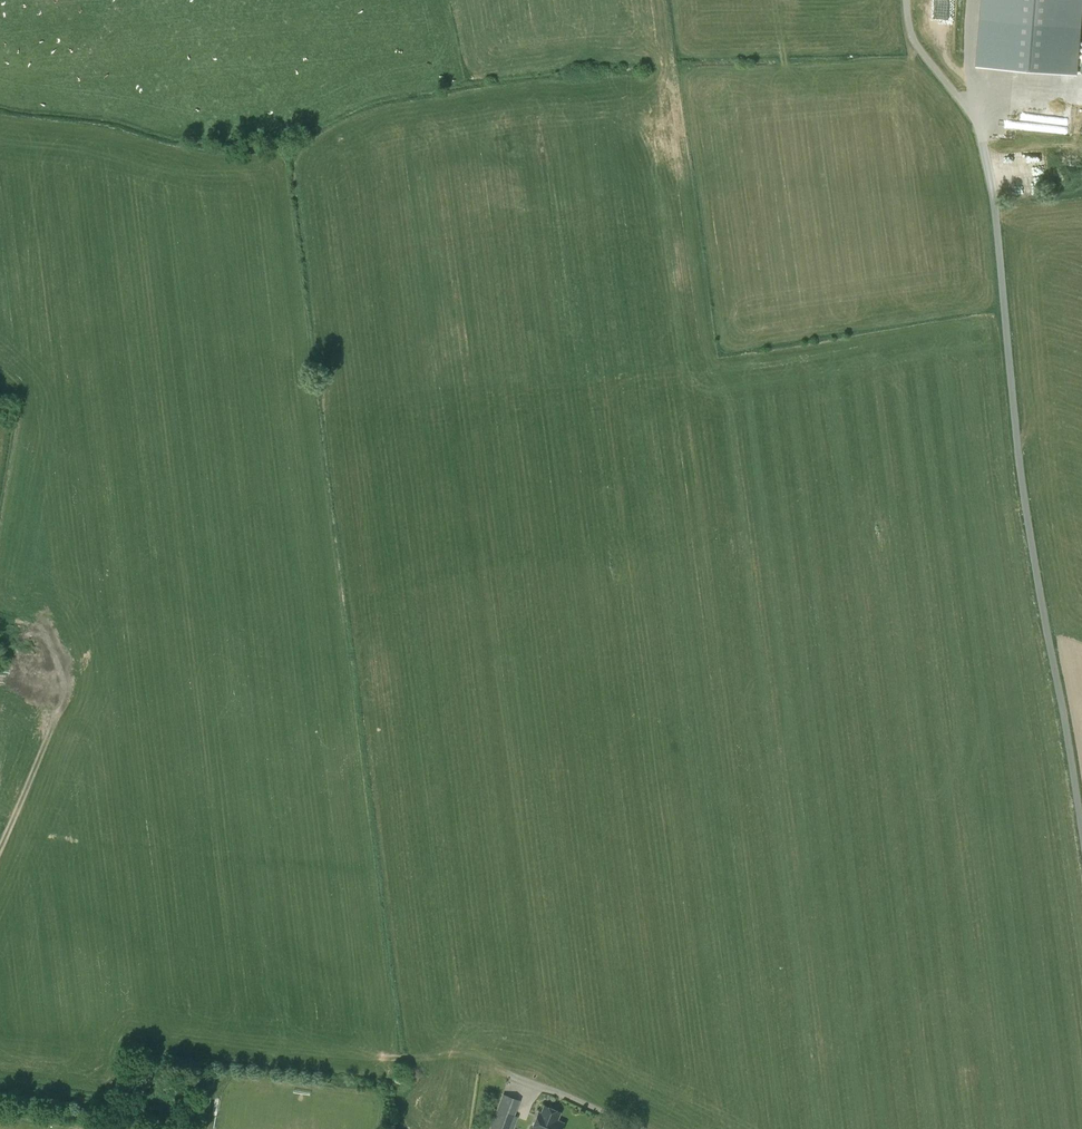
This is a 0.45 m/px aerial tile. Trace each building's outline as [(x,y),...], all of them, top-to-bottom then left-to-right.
[(983,20),(1078,28),(1080,0),(985,0),(983,20)] [(520,1100),(503,1094),(490,1128),(514,1128),(518,1117),(515,1115),(520,1100)] [(564,1123),(557,1120),(560,1112),(544,1106),(541,1114),(539,1113),(532,1128),(561,1128),(564,1123)]
